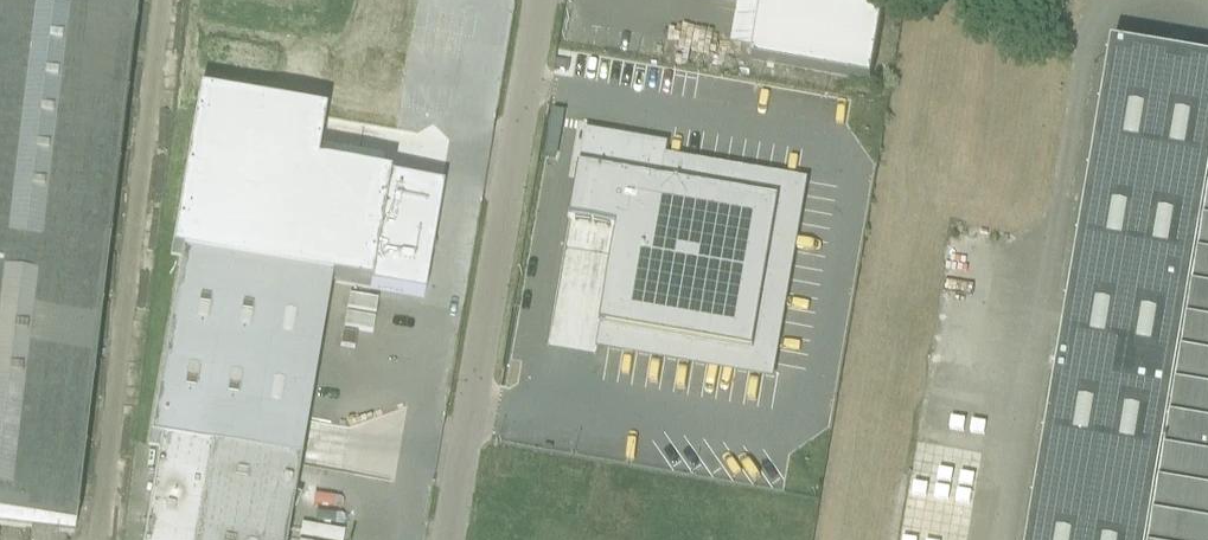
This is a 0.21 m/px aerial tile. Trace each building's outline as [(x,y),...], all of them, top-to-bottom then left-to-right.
[(73,535),(137,0),(0,0),(0,526),(73,535)] [(885,0),(762,0),(751,62),(871,83),(885,0)] [(1028,539),(1207,539),(1207,62),(1113,45),(1028,539)] [(299,466),(265,460),(273,417),(306,423),(330,283),(423,299),(442,189),(315,168),(324,116),(197,95),(169,256),(179,258),(147,446),(158,448),(142,539),(286,539),(299,466)] [(584,131),(569,220),(616,228),(599,327),(753,353),(780,201),(661,181),(667,146),(584,131)] [(952,233),(934,362),(985,370),(1004,240),(952,233)] [(898,539),(962,539),(963,534),(900,525),(898,539)]
